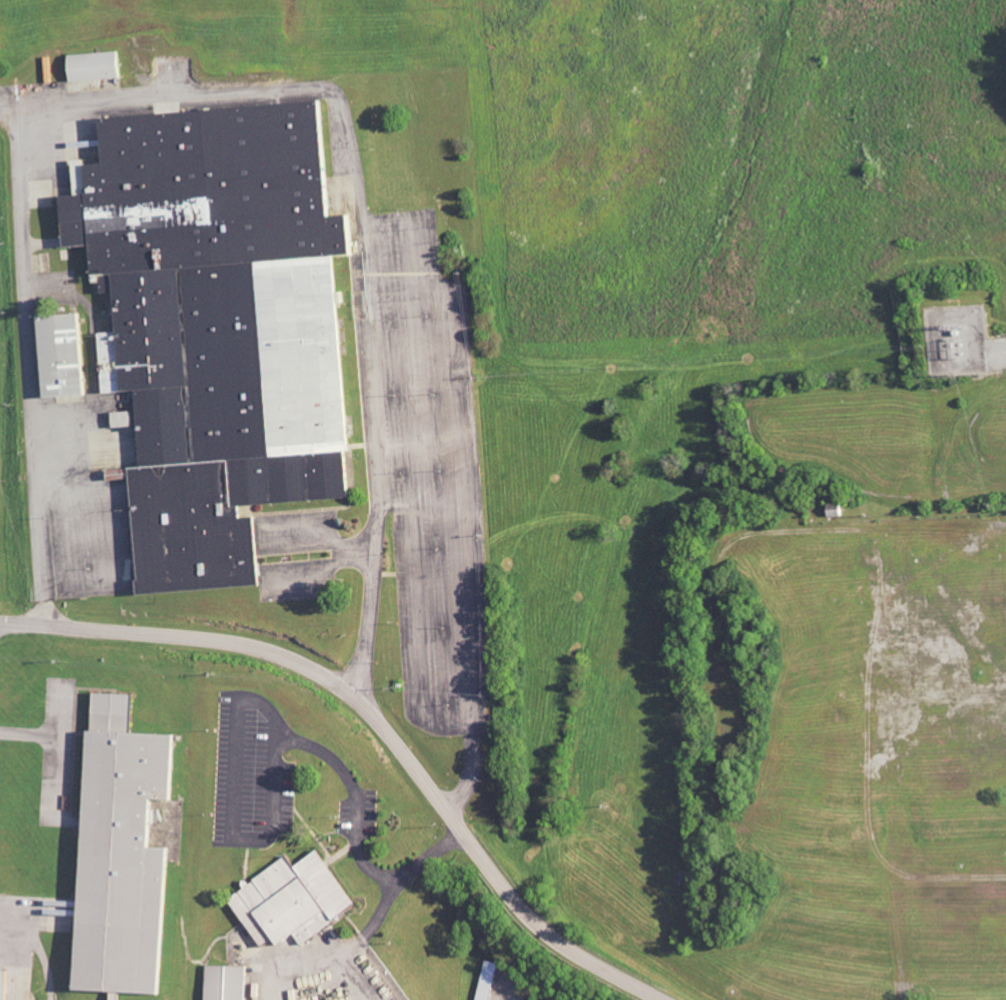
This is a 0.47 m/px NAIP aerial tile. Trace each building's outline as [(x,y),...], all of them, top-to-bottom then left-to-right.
[(122,79),(121,52),(73,55),(74,81),(122,79)] [(354,498),(339,257),(361,256),(359,221),(336,211),(329,102),(101,116),(103,161),(75,163),(77,195),(62,196),(65,248),(90,246),(92,276),(101,280),(102,293),(115,293),(117,332),(101,333),(105,394),(137,392),(142,468),(111,470),(112,481),(134,480),(141,594),(265,586),(261,517),(243,518),(243,510),(354,498)] [(42,318),(44,353),(49,353),(51,399),(90,397),(86,315),(42,318)] [(134,411),(115,413),(116,428),(135,427),(134,411)] [(831,518),(848,517),(848,504),(831,505),(831,518)] [(125,993),(168,995),(174,848),(155,847),(158,799),(177,800),(179,734),(135,732),(137,694),(97,692),(86,936),(81,935),(78,990),(117,992),(117,999),(125,999),(125,993)] [(360,906),(321,850),(298,866),(291,856),(249,885),(250,887),(233,899),(267,948),(281,938),(286,945),(300,935),(306,944),(360,906)] [(486,960),(478,999),(493,999),(500,963),(486,960)] [(211,965),(210,999),(249,999),(250,966),(211,965)]
